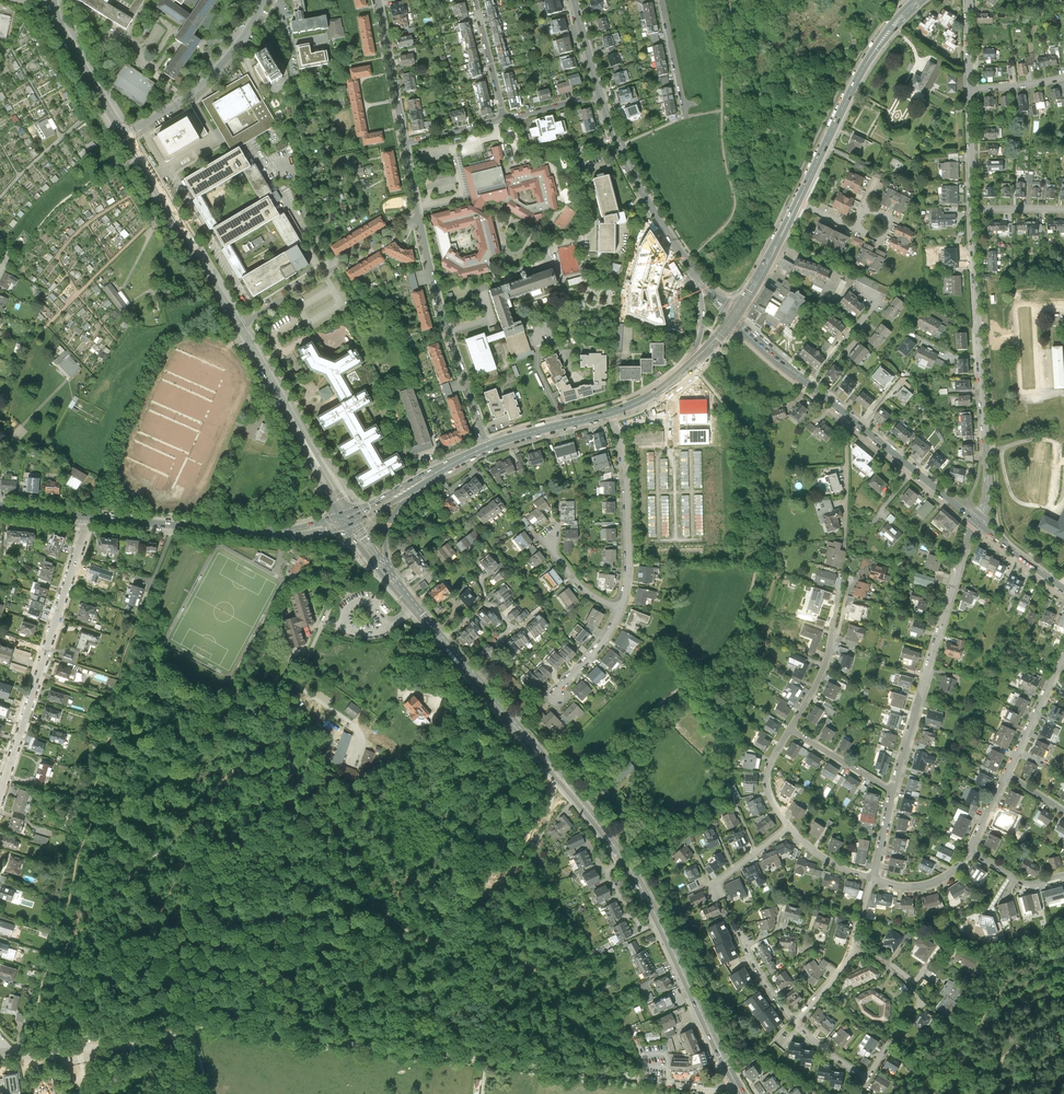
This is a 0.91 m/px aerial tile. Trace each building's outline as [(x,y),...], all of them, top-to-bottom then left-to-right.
[(82,3),(83,3),(84,4),(127,30),(128,27),(136,14),(137,13),(142,4),(145,0),(136,0),(130,10),(126,16),(109,5),(108,5),(110,0),(77,0),(82,3)] [(155,8),(183,27),(174,39),(182,45),(164,72),(175,80),(200,44),(201,42),(194,37),(219,0),(201,0),(191,15),(173,3),(175,0),(181,4),(184,0),(161,0),(155,8)] [(327,16),(304,20),(303,12),(306,11),(304,0),(292,0),(296,22),(291,22),(293,34),(314,30),(327,28),(329,39),(344,37),(340,18),(327,20),(327,16)] [(355,9),(366,7),(365,0),(354,0),(355,9)] [(548,0),(551,13),(564,10),(562,0),(549,0),(548,0)] [(592,2),(594,11),(606,7),(603,0),(597,0),(592,2)] [(493,7),(491,1),(484,3),(485,9),(493,7)] [(657,8),(655,1),(650,2),(645,3),(647,11),(657,8)] [(402,2),(390,5),(392,17),(405,14),(402,2)] [(464,4),(452,7),(455,17),(461,16),(467,14),(464,4)] [(494,14),(493,7),(485,9),(487,16),(494,14)] [(658,16),(657,8),(647,11),(649,18),(658,16)] [(939,17),(938,19),(937,21),(942,24),(944,20),(946,22),(944,25),(949,29),(949,28),(956,18),(944,10),(940,15),(939,15),(938,16),(939,17)] [(0,13),(0,38),(7,40),(12,16),(0,13)] [(405,14),(392,17),(395,29),(408,26),(405,14)] [(469,24),(467,14),(461,16),(463,25),(469,24)] [(496,20),(494,14),(487,16),(489,22),(496,20)] [(937,22),(937,21),(938,19),(932,14),(929,19),(927,18),(923,24),(922,23),(918,28),(917,28),(916,30),(926,37),(927,36),(929,37),(931,33),(933,30),(936,26),(934,25),(936,22),(937,22)] [(368,15),(357,17),(365,56),(375,54),(373,44),(369,25),(368,15)] [(613,30),(608,15),(598,19),(603,33),(613,30)] [(993,15),(978,15),(978,24),(993,24),(993,15)] [(571,30),(568,16),(554,20),(557,33),(571,30)] [(660,24),(658,16),(649,18),(650,26),(660,24)] [(498,27),(496,20),(489,22),(490,29),(498,27)] [(472,30),(470,24),(469,24),(463,25),(460,26),(462,33),(472,30)] [(662,32),(660,24),(650,26),(652,34),(655,33),(661,32),(662,32)] [(499,33),(498,27),(490,29),(492,35),(499,33)] [(956,32),(949,28),(949,29),(946,33),(945,32),(943,35),(947,37),(945,40),(947,41),(943,47),(952,53),(957,47),(954,45),(956,41),(954,40),(957,35),(955,34),(956,32)] [(473,37),(472,30),(462,33),(464,39),(473,37)] [(664,44),(661,32),(655,33),(658,45),(664,44)] [(501,40),(499,33),(492,35),(493,41),(501,40)] [(614,35),(605,37),(609,48),(610,47),(617,45),(614,35)] [(412,36),(397,39),(399,49),(414,45),(412,36)] [(572,36),(559,40),(563,53),(576,50),(572,36)] [(475,44),(473,37),(464,39),(465,46),(475,44)] [(502,46),(501,40),(493,41),(495,48),(502,46)] [(309,44),(295,47),(299,70),(329,64),(327,51),(314,53),(315,54),(311,55),(309,44)] [(476,50),(475,44),(465,46),(466,52),(476,50)] [(666,51),(665,44),(664,44),(658,45),(655,46),(656,53),(666,51)] [(504,53),(502,46),(495,48),(496,54),(504,53)] [(995,49),(983,49),(984,60),(995,60),(995,49)] [(477,57),(476,50),(466,52),(468,59),(477,57)] [(280,74),(267,51),(261,54),(256,57),(259,63),(270,81),(272,85),(283,79),(280,74)] [(620,51),(609,54),(613,66),(614,66),(621,64),(624,63),(620,51)] [(668,59),(666,51),(656,53),(658,61),(668,59)] [(1026,58),(1026,64),(1027,66),(1034,65),(1033,60),(1034,60),(1033,53),(1028,54),(1029,57),(1026,58)] [(414,55),(400,57),(401,67),(415,65),(414,55)] [(570,58),(573,68),(580,66),(578,56),(570,58)] [(479,63),(477,57),(468,59),(469,65),(479,63)] [(507,68),(505,59),(498,61),(500,70),(507,68)] [(669,66),(668,59),(658,61),(659,68),(669,66)] [(936,65),(930,62),(921,78),(916,75),(910,86),(922,92),(936,65)] [(265,83),(270,81),(259,63),(257,65),(258,66),(255,69),(265,83)] [(480,70),(479,63),(469,65),(471,72),(480,70)] [(126,64),(111,86),(143,108),(158,86),(126,64)] [(1026,64),(1018,65),(1019,75),(1028,74),(1027,66),(1026,64)] [(350,69),(352,80),(357,79),(361,79),(372,77),(371,66),(350,69)] [(671,73),(669,66),(659,68),(661,75),(665,75),(671,73)] [(994,69),(984,69),(984,77),(994,77),(994,69)] [(482,76),(480,70),(471,72),(472,79),(478,77),(482,76)] [(629,70),(615,74),(618,84),(632,80),(629,70)] [(413,73),(403,75),(404,83),(414,82),(413,73)] [(573,80),(574,84),(584,82),(582,73),(571,75),(573,80)] [(674,86),(671,73),(665,75),(668,87),(674,86)] [(239,147),(255,138),(269,129),(272,127),(277,125),(263,101),(265,99),(263,95),(261,96),(248,74),(243,77),(236,81),(231,84),(214,94),(207,99),(202,102),(218,128),(222,135),(226,142),(232,152),(185,180),(184,179),(184,180),(189,188),(191,191),(196,200),(194,201),(207,223),(211,230),(213,229),(225,249),(223,250),(235,271),(240,279),(242,278),(246,285),(247,286),(249,289),(248,289),(252,295),(253,298),(254,297),(285,279),(285,280),(297,273),(296,272),(308,265),(309,265),(304,257),(303,255),(302,254),(297,245),(301,243),(299,238),(304,235),(289,210),(280,216),(275,207),(275,208),(273,205),(282,199),(279,194),(277,191),(272,194),(272,192),(266,183),(255,164),(251,167),(246,159),(245,158),(244,156),(240,148),(239,147)] [(359,89),(357,79),(352,80),(347,81),(357,138),(362,137),(367,136),(365,127),(362,108),(359,89)] [(561,92),(561,93),(575,90),(574,84),(573,80),(567,81),(568,84),(560,85),(561,92)] [(414,82),(404,83),(405,92),(415,91),(414,82)] [(487,89),(485,82),(483,83),(479,84),(475,85),(476,91),(487,89)] [(668,87),(664,88),(665,95),(676,93),(674,86),(668,87)] [(488,95),(487,89),(476,91),(477,98),(488,95)] [(630,89),(621,92),(624,100),(633,97),(630,89)] [(1059,89),(1051,91),(1052,101),(1061,99),(1059,89)] [(516,91),(508,93),(509,100),(518,98),(516,91)] [(546,91),(538,93),(540,102),(549,100),(548,98),(546,91)] [(676,93),(665,95),(667,102),(677,100),(676,93)] [(1043,93),(1035,94),(1036,104),(1044,103),(1044,102),(1043,93)] [(490,102),(488,95),(477,98),(479,104),(490,102)] [(1026,95),(1018,96),(1019,105),(1020,111),(1028,110),(1027,105),(1026,95)] [(274,107),(284,102),(281,96),(271,101),(274,107)] [(994,107),(994,97),(982,97),(982,107),(994,107)] [(1009,97),(1001,97),(1002,106),(1002,107),(1010,106),(1009,97)] [(518,98),(509,100),(511,110),(520,108),(518,98)] [(419,100),(408,101),(410,112),(421,110),(419,100)] [(677,100),(667,102),(668,110),(679,107),(677,100)] [(491,108),(490,102),(479,104),(480,111),(491,108)] [(192,107),(155,131),(158,136),(153,139),(167,162),(201,142),(200,139),(208,134),(192,107)] [(679,107),(668,110),(670,117),(680,115),(679,107)] [(493,115),(491,108),(480,111),(482,117),(493,115)] [(641,108),(627,112),(630,119),(643,115),(641,108)] [(279,119),(285,117),(281,109),(275,112),(279,119)] [(582,111),(584,121),(592,119),(590,109),(582,111)] [(421,110),(410,112),(411,122),(422,120),(421,110)] [(465,110),(457,112),(459,123),(467,121),(465,110)] [(457,112),(450,113),(452,124),(459,123),(457,112)] [(538,141),(539,144),(556,139),(555,135),(567,132),(564,121),(558,122),(554,123),(552,116),(548,117),(548,116),(545,117),(546,121),(543,122),(543,121),(540,121),(539,119),(535,120),(537,128),(529,130),(530,134),(531,138),(538,136),(539,138),(538,139),(538,141)] [(38,122),(46,138),(56,133),(54,129),(57,128),(52,117),(48,119),(48,118),(38,122)] [(592,119),(584,121),(587,132),(595,130),(592,119)] [(422,120),(411,122),(412,132),(424,130),(423,123),(422,120)] [(431,122),(423,123),(424,130),(432,129),(431,122)] [(997,129),(987,129),(988,138),(997,138),(997,129)] [(367,136),(362,137),(363,146),(384,143),(382,134),(370,136),(367,136)] [(538,139),(539,138),(538,136),(531,138),(530,134),(528,134),(530,143),(538,141),(538,139)] [(854,135),(847,151),(852,154),(856,147),(861,149),(863,146),(863,145),(862,145),(864,140),(854,135)] [(276,146),(279,152),(287,147),(284,141),(276,146)] [(82,145),(77,150),(82,157),(88,153),(82,145)] [(998,146),(988,146),(988,155),(998,155),(998,146)] [(554,196),(557,195),(552,177),(550,177),(547,166),(530,170),(529,165),(511,170),(512,175),(503,177),(499,160),(503,159),(501,153),(501,151),(500,147),(492,149),(495,161),(492,162),(486,163),(485,164),(470,167),(467,168),(468,173),(467,173),(465,176),(468,187),(471,189),(473,194),(474,200),(470,206),(431,216),(444,268),(462,279),(467,278),(467,275),(476,273),(476,275),(488,272),(495,283),(496,289),(500,287),(498,282),(492,271),(489,260),(492,256),(500,254),(490,216),(488,217),(483,214),(482,208),(485,202),(493,200),(502,205),(504,202),(508,204),(506,207),(507,209),(531,224),(545,220),(543,212),(549,211),(549,209),(551,209),(552,210),(558,209),(554,196)] [(392,149),(381,151),(389,191),(400,189),(398,179),(394,159),(392,149)] [(511,149),(504,150),(505,152),(506,159),(513,157),(511,149)] [(949,154),(949,163),(959,163),(958,154),(949,154)] [(858,159),(855,166),(865,171),(868,164),(858,159)] [(998,162),(989,162),(989,171),(999,170),(998,162)] [(949,163),(940,163),(940,169),(943,169),(943,178),(941,178),(941,179),(959,179),(959,163),(949,163)] [(875,168),(872,175),(882,180),(885,173),(875,168)] [(864,179),(851,172),(845,184),(844,183),(842,187),(858,195),(861,189),(862,186),(865,179),(864,179)] [(614,225),(613,224),(625,221),(623,213),(622,213),(618,214),(608,175),(593,179),(603,218),(603,224),(599,224),(598,253),(614,254),(614,225)] [(1025,175),(1025,184),(1033,184),(1033,175),(1025,175)] [(865,176),(864,179),(865,179),(862,186),(867,188),(871,179),(865,176)] [(903,190),(902,192),(898,190),(899,187),(891,184),(890,186),(889,188),(887,188),(882,198),(883,199),(881,203),(889,207),(890,208),(892,203),(896,205),(894,209),(903,214),(910,198),(909,198),(910,196),(911,193),(903,190)] [(943,186),(943,195),(959,195),(959,186),(943,186)] [(994,188),(986,188),(986,198),(995,198),(994,188)] [(1010,188),(1001,188),(1001,197),(1010,197),(1010,188)] [(1025,188),(1016,188),(1016,197),(1025,197),(1025,188)] [(1040,189),(1032,188),(1031,198),(1040,198),(1040,189)] [(1055,190),(1046,189),(1046,200),(1055,200),(1055,190)] [(839,196),(833,208),(848,215),(853,205),(855,200),(839,192),(837,195),(839,196)] [(959,204),(959,195),(943,195),(943,204),(959,204)] [(886,213),(889,207),(881,203),(879,203),(877,208),(886,213)] [(942,208),(932,208),(932,228),(942,228),(942,225),(956,224),(956,215),(942,215),(942,208)] [(903,214),(894,209),(891,215),(901,220),(904,214),(903,214)] [(567,226),(569,215),(560,213),(558,225),(567,226)] [(106,214),(102,218),(106,223),(111,219),(106,214)] [(378,232),(386,227),(381,218),(332,247),(338,256),(346,251),(362,241),(378,232)] [(1037,221),(1027,222),(1027,231),(1037,230),(1037,221)] [(1057,230),(1057,221),(1047,221),(1047,230),(1057,230)] [(987,231),(997,231),(997,222),(987,222),(987,231)] [(1007,222),(997,222),(997,231),(1003,231),(1003,233),(1009,233),(1009,225),(1007,225),(1007,222)] [(1017,231),(1027,231),(1027,222),(1017,222),(1017,225),(1017,231)] [(112,232),(117,228),(113,223),(108,227),(112,232)] [(834,230),(819,223),(811,239),(815,241),(815,240),(826,245),(829,240),(834,230)] [(895,233),(898,226),(893,223),(889,230),(895,233)] [(905,253),(906,254),(909,256),(913,248),(910,247),(916,234),(914,233),(914,231),(904,226),(903,228),(898,226),(895,233),(894,234),(899,236),(897,240),(893,238),(889,247),(904,254),(905,253)] [(25,230),(15,241),(21,246),(30,235),(25,230)] [(843,254),(850,238),(836,231),(831,241),(828,246),(839,251),(839,252),(843,254)] [(641,245),(629,288),(629,313),(656,324),(663,324),(655,290),(665,257),(649,233),(641,245)] [(889,247),(893,238),(887,235),(880,251),(886,253),(889,247)] [(864,241),(853,236),(850,243),(860,248),(864,241)] [(387,251),(389,256),(397,259),(397,258),(399,259),(399,260),(406,262),(414,261),(412,250),(408,251),(402,249),(397,246),(395,243),(385,249),(387,251)] [(79,244),(74,247),(79,253),(83,250),(79,244)] [(864,268),(865,265),(870,267),(869,270),(876,273),(878,269),(880,270),(885,259),(884,259),(886,254),(886,253),(880,251),(878,250),(875,254),(872,253),(874,248),(865,244),(858,259),(859,259),(856,264),(864,268)] [(959,249),(949,249),(949,261),(959,261),(959,249)] [(380,252),(371,257),(363,262),(368,271),(385,260),(381,255),(380,252)] [(988,252),(989,261),(997,261),(997,252),(988,252)] [(46,258),(50,261),(54,256),(50,253),(46,258)] [(66,264),(71,258),(67,255),(62,261),(66,264)] [(784,260),(779,269),(792,274),(795,266),(784,260)] [(799,262),(797,261),(795,266),(792,274),(815,280),(813,285),(814,285),(823,290),(830,275),(832,272),(821,267),(800,261),(799,262)] [(997,261),(989,261),(989,271),(993,271),(998,271),(1001,271),(1001,265),(997,265),(997,261)] [(368,271),(363,262),(355,267),(346,272),(351,281),(368,271)] [(610,271),(619,273),(622,264),(613,262),(610,271)] [(843,268),(842,270),(846,276),(857,281),(859,276),(843,268)] [(19,284),(22,278),(9,270),(2,283),(11,288),(15,281),(19,284)] [(74,275),(78,279),(83,274),(79,270),(74,275)] [(466,340),(482,386),(500,380),(487,343),(505,337),(512,357),(528,352),(522,333),(524,332),(520,321),(514,324),(508,308),(511,307),(509,300),(556,283),(552,270),(526,278),(523,280),(500,287),(496,289),(490,291),(496,310),(503,332),(497,334),(495,330),(493,331),(490,332),(492,336),(485,338),(484,334),(466,340)] [(407,275),(411,292),(419,290),(414,273),(407,275)] [(582,276),(568,279),(569,285),(583,281),(582,276)] [(890,290),(859,276),(857,281),(887,295),(890,290)] [(955,276),(949,277),(950,295),(961,295),(960,276),(955,276)] [(850,280),(844,278),(840,287),(838,289),(835,295),(840,298),(843,293),(845,290),(848,283),(850,280)] [(778,281),(775,285),(781,289),(782,286),(789,290),(792,284),(785,279),(782,284),(778,281)] [(110,284),(104,289),(122,313),(129,309),(110,284)] [(823,290),(814,285),(812,289),(821,293),(823,290)] [(789,290),(782,286),(781,289),(779,292),(786,296),(789,291),(789,290)] [(780,322),(787,327),(789,329),(807,302),(804,300),(806,298),(797,292),(796,295),(790,291),(782,305),(771,298),(775,293),(766,287),(748,316),(748,319),(756,323),(755,325),(760,328),(766,320),(777,327),(780,322)] [(1063,300),(1063,287),(1051,287),(1052,301),(1063,300)] [(419,290),(411,292),(422,332),(433,329),(431,319),(425,299),(423,289),(419,290)] [(60,297),(66,301),(70,294),(64,291),(60,297)] [(53,292),(48,296),(53,301),(57,297),(53,292)] [(850,293),(841,304),(858,318),(866,308),(856,300),(858,299),(850,293)] [(2,294),(0,299),(0,308),(6,311),(7,308),(5,307),(7,301),(9,302),(11,298),(2,294)] [(897,298),(883,315),(893,323),(907,306),(897,298)] [(107,299),(103,303),(107,307),(111,303),(107,299)] [(84,307),(79,311),(82,315),(87,312),(84,307)] [(925,315),(918,326),(936,335),(938,331),(941,325),(942,324),(925,315)] [(847,328),(832,316),(823,327),(838,339),(847,328)] [(882,325),(868,343),(878,350),(892,333),(882,325)] [(946,328),(941,325),(938,331),(943,334),(946,328)] [(74,330),(80,334),(83,330),(77,326),(74,330)] [(787,327),(783,333),(791,339),(795,333),(789,329),(787,327)] [(966,333),(957,334),(958,349),(967,349),(966,333)] [(81,338),(86,343),(90,338),(85,334),(81,338)] [(94,340),(99,344),(103,339),(98,335),(94,340)] [(916,345),(908,338),(898,349),(907,356),(916,345)] [(320,342),(314,345),(320,356),(334,362),(355,350),(363,363),(366,361),(355,341),(331,354),(326,352),(320,342)] [(832,345),(827,341),(820,351),(824,354),(832,345)] [(363,491),(404,467),(400,460),(396,453),(391,456),(383,461),(373,444),(381,439),(383,438),(375,424),(375,425),(365,430),(355,413),(365,408),(373,403),(365,390),(363,391),(355,396),(354,394),(344,377),(342,375),(361,364),(363,363),(355,350),(334,362),(320,356),(314,345),(312,342),(298,349),(310,370),(325,376),(331,386),(333,390),(335,394),(336,395),(341,404),(331,409),(316,418),(324,431),(342,421),(352,438),(337,446),(341,452),(345,460),(360,451),(370,469),(355,477),(363,491)] [(438,343),(428,347),(435,365),(444,362),(441,352),(438,343)] [(652,359),(652,366),(664,366),(664,360),(663,360),(663,344),(650,344),(650,349),(652,349),(652,359)] [(826,359),(808,344),(798,356),(817,371),(826,359)] [(871,352),(861,344),(849,358),(860,366),(871,352)] [(939,356),(922,347),(921,350),(916,359),(915,360),(920,363),(918,367),(925,370),(927,366),(932,369),(934,364),(939,356)] [(1052,348),(1055,390),(1063,390),(1063,372),(1062,347),(1052,348)] [(67,349),(54,362),(57,365),(58,364),(71,378),(82,369),(71,356),(72,355),(67,349)] [(601,387),(601,386),(604,386),(605,385),(605,382),(601,382),(601,379),(605,379),(606,379),(606,374),(604,374),(604,372),(606,372),(606,356),(604,356),(601,356),(600,354),(596,354),(589,354),(589,356),(586,356),(586,355),(580,356),(580,358),(580,360),(582,360),(582,361),(580,361),(580,367),(585,367),(585,365),(587,365),(587,367),(591,367),(591,366),(593,365),(593,370),(595,370),(595,372),(593,372),(594,383),(594,385),(591,386),(591,385),(587,386),(587,385),(585,386),(584,385),(578,386),(578,387),(571,389),(569,384),(566,386),(565,384),(568,382),(564,374),(565,373),(563,369),(562,370),(561,368),(562,367),(559,359),(558,360),(557,358),(558,358),(556,354),(551,356),(551,357),(549,358),(549,357),(548,358),(545,359),(546,361),(544,361),(546,365),(548,365),(549,367),(547,368),(551,376),(550,377),(553,383),(554,386),(556,385),(561,396),(564,403),(566,403),(578,399),(578,397),(580,397),(580,399),(594,395),(593,394),(592,389),(601,387)] [(946,359),(939,356),(934,364),(942,368),(946,359)] [(652,359),(640,359),(640,367),(640,373),(652,373),(652,366),(652,359)] [(968,360),(958,360),(959,373),(968,373),(968,360)] [(362,390),(381,379),(371,361),(362,366),(344,377),(354,394),(362,390)] [(444,362),(435,365),(441,383),(451,380),(447,371),(444,362)] [(361,364),(342,375),(344,377),(362,366),(361,364)] [(512,366),(516,376),(521,375),(517,364),(512,366)] [(844,372),(835,365),(826,376),(835,383),(844,372)] [(886,370),(881,366),(871,379),(875,382),(876,381),(880,385),(880,386),(884,390),(895,377),(889,373),(886,371),(886,370)] [(640,367),(620,367),(620,380),(640,380),(640,373),(640,367)] [(858,384),(849,377),(839,387),(848,395),(858,384)] [(969,381),(956,382),(957,391),(970,391),(969,381)] [(448,383),(442,385),(446,397),(453,395),(448,383)] [(328,386),(318,391),(324,402),(334,396),(333,395),(335,394),(331,386),(329,388),(328,386)] [(604,387),(604,386),(601,386),(601,387),(592,389),(593,394),(594,393),(594,394),(605,391),(605,387),(604,387)] [(412,388),(400,392),(406,410),(418,406),(415,397),(412,388)] [(913,396),(904,388),(898,397),(907,404),(913,396)] [(496,389),(484,393),(487,400),(488,399),(490,403),(488,404),(490,410),(492,415),(495,414),(496,419),(505,416),(503,412),(508,410),(511,419),(519,416),(518,413),(520,412),(518,408),(516,409),(515,405),(517,404),(516,400),(514,401),(512,398),(515,397),(513,393),(502,397),(503,399),(500,401),(496,389)] [(875,402),(863,392),(859,397),(856,400),(868,410),(875,402)] [(456,396),(447,399),(453,417),(463,414),(459,405),(456,396)] [(675,397),(675,418),(680,418),(680,414),(708,413),(707,396),(705,396),(699,396),(692,397),(685,397),(678,397),(675,397)] [(959,397),(958,397),(959,406),(970,405),(969,396),(967,396),(967,397),(966,397),(959,397)] [(808,409),(800,403),(795,410),(794,410),(792,412),(793,413),(791,415),(800,423),(807,414),(805,413),(808,409)] [(418,406),(406,410),(412,427),(424,423),(423,418),(418,406)] [(365,408),(355,413),(365,430),(375,425),(373,422),(374,421),(368,410),(367,411),(365,408)] [(892,415),(882,408),(874,418),(884,425),(892,415)] [(784,412),(783,409),(772,412),(775,423),(781,421),(780,418),(786,416),(785,411),(784,412)] [(675,418),(676,429),(708,428),(708,413),(680,414),(680,418),(675,418)] [(463,414),(453,417),(458,431),(460,436),(469,432),(466,423),(463,414)] [(961,415),(962,426),(972,425),(971,415),(961,415)] [(835,432),(823,422),(817,429),(815,431),(828,441),(835,432)] [(424,423),(412,427),(418,445),(430,441),(426,427),(424,423)] [(815,431),(817,429),(811,423),(807,428),(813,434),(815,431)] [(906,429),(899,423),(891,432),(899,438),(906,429)] [(271,427),(263,424),(255,440),(264,444),(271,427)] [(962,426),(963,436),(972,435),(972,425),(962,426)] [(678,430),(679,444),(711,443),(711,428),(678,430)] [(913,435),(906,429),(899,438),(906,444),(913,435)] [(664,430),(631,432),(631,443),(665,442),(664,430)] [(458,431),(440,437),(443,447),(452,443),(462,440),(460,436),(458,431)] [(602,432),(594,435),(595,440),(594,440),(595,445),(596,445),(597,449),(606,447),(602,432)] [(924,443),(918,438),(910,447),(916,453),(924,443)] [(381,439),(373,444),(383,461),(391,456),(381,439)] [(433,447),(430,441),(418,445),(408,448),(411,455),(433,447)] [(573,442),(567,444),(571,459),(577,457),(573,442)] [(931,448),(924,443),(916,453),(923,458),(931,448)] [(567,444),(560,446),(564,461),(571,459),(567,444)] [(873,459),(856,444),(853,448),(853,463),(871,478),(875,472),(868,465),(873,459)] [(965,445),(963,445),(963,457),(965,457),(973,457),(973,445),(971,445),(965,445)] [(560,446),(553,447),(558,463),(564,461),(560,446)] [(541,452),(532,454),(531,453),(527,454),(530,466),(544,462),(541,452)] [(519,470),(523,468),(521,465),(524,463),(520,453),(516,454),(519,462),(516,463),(519,470)] [(608,453),(593,457),(595,464),(610,460),(608,453)] [(933,467),(935,465),(940,470),(946,462),(936,454),(928,464),(933,467)] [(516,473),(509,458),(489,467),(496,483),(516,473)] [(610,460),(595,464),(597,470),(601,469),(605,468),(611,466),(611,464),(610,460)] [(611,466),(605,468),(605,469),(602,470),(603,474),(611,472),(614,471),(612,464),(611,464),(611,466)] [(75,476),(70,485),(80,491),(85,481),(86,482),(91,475),(80,468),(79,469),(76,467),(72,475),(75,476)] [(966,469),(951,467),(949,480),(963,483),(966,469)] [(837,474),(825,477),(827,482),(829,482),(832,493),(843,489),(842,485),(840,485),(837,474)] [(888,485),(876,475),(869,484),(880,494),(888,485)] [(42,478),(31,477),(29,492),(41,493),(42,478)] [(58,482),(50,481),(49,492),(62,493),(64,479),(59,478),(58,482)] [(794,479),(795,490),(804,490),(803,478),(794,479)] [(475,479),(471,482),(479,493),(483,489),(475,479)] [(4,488),(4,489),(20,490),(20,481),(5,480),(4,488)] [(471,482),(466,485),(475,496),(479,493),(471,482)] [(603,482),(600,482),(600,487),(604,487),(605,495),(614,495),(614,482),(609,482),(603,482)] [(466,485),(462,489),(470,499),(475,496),(466,485)] [(921,494),(910,485),(902,496),(913,505),(921,494)] [(462,489),(458,492),(466,502),(470,499),(462,489)] [(458,492),(454,495),(462,506),(466,502),(458,492)] [(690,536),(688,495),(682,496),(683,536),(690,536)] [(703,535),(702,495),(695,495),(696,535),(703,535)] [(656,537),(655,496),(648,496),(649,537),(656,537)] [(669,536),(668,496),(661,496),(662,536),(669,536)] [(458,508),(450,497),(440,504),(448,515),(458,508)] [(537,509),(526,517),(530,522),(535,518),(541,527),(547,522),(541,514),(550,507),(542,497),(534,504),(537,509)] [(498,499),(494,502),(502,513),(506,510),(498,499)] [(936,505),(928,499),(918,511),(925,517),(936,505)] [(826,522),(829,531),(840,527),(837,518),(842,516),(840,509),(834,511),(830,500),(823,500),(823,502),(820,504),(822,510),(818,511),(822,523),(826,522)] [(494,502),(489,506),(498,517),(502,513),(494,502)] [(575,522),(575,502),(561,503),(562,523),(571,522),(575,522)] [(604,502),(603,503),(603,509),(605,509),(606,513),(615,513),(614,502),(613,502),(604,502)] [(489,506),(485,509),(493,520),(498,517),(489,506)] [(960,521),(943,506),(930,521),(948,536),(960,521)] [(485,509),(480,512),(489,523),(493,520),(485,509)] [(1063,543),(1063,511),(1058,525),(1044,519),(1038,531),(1063,543)] [(480,512),(476,516),(484,527),(489,523),(480,512)] [(887,518),(892,523),(896,517),(891,513),(887,518)] [(616,540),(616,526),(614,526),(614,521),(606,521),(606,527),(604,527),(604,530),(601,530),(601,538),(607,538),(607,541),(616,540)] [(904,534),(888,521),(878,533),(894,546),(904,534)] [(13,547),(13,542),(8,541),(9,531),(7,531),(5,546),(13,547)] [(474,531),(465,538),(472,548),(482,541),(474,531)] [(571,531),(565,531),(565,539),(564,539),(564,555),(573,555),(572,543),(579,543),(578,531),(571,531)] [(533,545),(524,533),(513,541),(522,553),(533,545)] [(55,535),(51,545),(62,548),(65,538),(55,535)] [(98,551),(107,552),(108,538),(99,537),(98,551)] [(117,539),(108,538),(107,552),(117,553),(118,543),(117,543),(117,539)] [(465,538),(455,545),(463,555),(472,548),(465,538)] [(829,554),(827,562),(842,567),(847,550),(841,549),(843,541),(834,538),(833,541),(829,540),(827,544),(830,544),(827,554),(829,554)] [(138,540),(126,539),(125,553),(131,554),(131,550),(137,551),(138,540)] [(147,543),(146,551),(156,552),(157,544),(147,543)] [(59,558),(62,548),(51,545),(48,555),(59,558)] [(448,545),(442,550),(450,560),(456,555),(448,545)] [(986,551),(979,547),(973,561),(981,564),(985,553),(986,551)] [(421,560),(412,550),(400,559),(409,569),(421,560)] [(442,550),(435,555),(444,565),(450,560),(442,550)] [(617,565),(616,551),(606,551),(606,565),(617,565)] [(943,555),(930,551),(926,565),(939,569),(943,555)] [(298,562),(307,567),(312,558),(302,552),(297,561),(298,562)] [(276,561),(261,553),(258,560),(272,568),(276,561)] [(546,562),(540,553),(530,561),(537,569),(546,562)] [(992,556),(985,553),(981,564),(980,566),(987,569),(992,558),(992,556)] [(490,556),(485,560),(493,570),(498,566),(490,556)] [(869,567),(871,558),(863,557),(862,566),(869,567)] [(1000,561),(992,558),(987,569),(986,571),(995,574),(999,564),(1000,561)] [(429,571),(421,560),(409,569),(417,580),(429,571)] [(485,560),(480,564),(488,574),(493,570),(485,560)] [(45,562),(43,569),(54,573),(56,566),(53,565),(45,562)] [(300,579),(307,567),(298,562),(296,565),(291,574),(293,575),(300,579)] [(874,562),(870,576),(884,580),(889,567),(874,562)] [(639,563),(638,580),(654,581),(654,573),(660,573),(660,565),(639,563)] [(1002,581),(1008,567),(999,564),(995,574),(994,578),(1002,581)] [(112,573),(91,566),(89,573),(94,575),(92,581),(96,582),(98,576),(110,580),(112,573)] [(43,569),(39,580),(47,582),(48,580),(51,581),(54,573),(43,569)] [(837,575),(819,569),(815,581),(830,586),(831,583),(834,584),(837,575)] [(564,584),(554,570),(542,579),(552,592),(564,584)] [(502,571),(491,580),(496,587),(508,577),(502,571)] [(936,577),(917,571),(914,582),(932,588),(936,577)] [(614,591),(616,577),(599,574),(598,579),(606,580),(605,589),(614,591)] [(296,586),(300,579),(293,575),(292,578),(289,582),(296,586)] [(1017,577),(1010,575),(1005,587),(1012,590),(1016,580),(1017,577)] [(423,590),(429,585),(425,580),(419,584),(423,590)] [(1018,595),(1023,583),(1016,580),(1012,590),(1011,592),(1018,595)] [(858,581),(856,588),(867,591),(869,591),(870,585),(866,584),(860,582),(858,581)] [(40,585),(34,583),(31,592),(35,594),(46,597),(49,590),(40,587),(40,585)] [(441,584),(428,594),(438,606),(451,596),(441,584)] [(143,589),(132,585),(127,599),(125,598),(123,602),(137,607),(143,589)] [(492,597),(497,602),(510,591),(505,586),(492,597)] [(638,586),(634,602),(645,605),(647,597),(655,599),(658,590),(638,586)] [(979,593),(964,586),(959,609),(968,613),(979,593)] [(855,587),(853,594),(854,594),(864,597),(865,597),(867,591),(856,588),(855,587)] [(807,609),(819,612),(823,598),(830,600),(832,593),(814,588),(807,609)] [(930,594),(913,589),(911,596),(920,599),(918,607),(925,609),(930,594)] [(578,602),(569,590),(559,597),(568,609),(578,602)] [(311,615),(304,591),(290,595),(292,602),(293,602),(296,612),(295,612),(297,619),(294,620),(294,618),(284,621),(286,628),(285,628),(287,635),(288,635),(290,641),(289,641),(291,648),(296,646),(305,644),(300,627),(314,623),(312,615),(311,615)] [(497,602),(501,607),(511,599),(514,596),(510,591),(497,602)] [(476,602),(467,592),(458,599),(467,610),(476,602)] [(1031,597),(1024,593),(1017,609),(1024,612),(1031,597)] [(35,594),(33,600),(44,604),(46,597),(35,594)] [(330,599),(322,595),(320,599),(321,600),(320,601),(321,603),(324,604),(326,604),(326,602),(327,603),(330,599)] [(847,603),(852,604),(853,605),(855,598),(853,598),(848,596),(847,603)] [(499,609),(503,615),(516,604),(511,599),(501,607),(499,609)] [(42,611),(44,604),(33,600),(31,607),(42,611)] [(95,607),(82,603),(77,618),(90,623),(91,619),(93,619),(94,619),(95,618),(96,617),(97,615),(97,614),(96,612),(95,611),(94,611),(95,607)] [(853,605),(852,604),(848,617),(860,620),(861,615),(865,616),(867,609),(853,605)] [(606,613),(593,606),(586,619),(599,626),(606,613)] [(27,615),(28,616),(29,616),(30,616),(30,615),(31,615),(31,614),(30,614),(40,617),(42,611),(31,607),(29,613),(28,613),(27,614),(27,615)] [(518,608),(507,619),(512,624),(514,621),(523,613),(518,608)] [(651,615),(632,608),(626,623),(635,627),(638,618),(648,622),(651,615)] [(1031,627),(1038,614),(1030,610),(1023,624),(1031,627)] [(1056,615),(1046,610),(1042,620),(1052,625),(1056,615)] [(519,626),(529,615),(525,611),(523,613),(514,621),(519,626)] [(486,617),(481,612),(477,617),(486,628),(491,623),(486,617)] [(500,624),(490,613),(486,617),(491,623),(496,628),(500,624)] [(540,616),(535,620),(536,621),(544,631),(549,626),(540,616)] [(825,627),(827,620),(818,618),(816,624),(825,627)] [(927,623),(915,620),(912,630),(924,633),(927,623)] [(37,625),(24,621),(21,631),(34,635),(37,625)] [(536,621),(531,625),(540,636),(545,632),(544,631),(536,621)] [(483,632),(473,622),(468,626),(470,628),(478,637),(483,632)] [(814,654),(823,631),(804,624),(800,634),(811,638),(806,651),(814,654)] [(531,625),(526,629),(535,640),(540,636),(531,625)] [(575,634),(584,642),(592,633),(583,625),(575,634)] [(866,629),(850,625),(846,639),(848,640),(857,642),(858,642),(859,638),(863,639),(866,629)] [(470,628),(465,633),(474,643),(479,638),(478,637),(470,628)] [(640,638),(623,629),(615,643),(626,649),(629,642),(636,646),(640,638)] [(99,636),(80,630),(74,648),(80,649),(84,651),(88,641),(96,643),(99,636)] [(465,633),(459,638),(468,648),(474,643),(465,633)] [(521,634),(516,638),(525,648),(529,644),(521,634)] [(947,640),(943,654),(959,659),(965,640),(957,637),(955,643),(947,640)] [(516,638),(511,642),(520,652),(525,648),(516,638)] [(857,642),(848,640),(847,645),(855,648),(857,642)] [(511,642),(507,646),(516,656),(520,652),(511,642)] [(572,656),(577,652),(567,643),(563,648),(572,656)] [(1,644),(0,647),(0,659),(10,663),(15,649),(1,644)] [(921,650),(904,645),(901,655),(918,660),(921,650)] [(75,664),(80,649),(74,648),(71,646),(69,651),(74,652),(72,659),(71,663),(75,664)] [(488,646),(482,651),(492,661),(498,657),(488,646)] [(507,646),(502,649),(511,660),(516,656),(507,646)] [(838,653),(840,654),(846,656),(848,649),(840,647),(838,653)] [(568,661),(572,656),(563,648),(558,652),(565,659),(568,661)] [(621,657),(611,648),(601,660),(612,668),(621,657)] [(16,649),(14,655),(30,660),(32,654),(16,649)] [(72,659),(74,652),(69,651),(65,649),(63,656),(72,659)] [(560,664),(565,659),(558,652),(556,650),(551,655),(560,664)] [(482,651),(477,656),(486,666),(492,661),(482,651)] [(793,674),(803,679),(810,664),(805,661),(807,657),(792,651),(788,660),(797,665),(793,674)] [(850,669),(853,658),(846,656),(840,654),(836,669),(844,671),(845,667),(850,669)] [(555,669),(560,664),(551,655),(546,660),(555,669)] [(27,668),(12,663),(10,669),(25,674),(27,668)] [(68,663),(66,667),(71,668),(70,670),(76,671),(77,672),(79,666),(68,663)] [(548,677),(553,672),(544,663),(538,668),(548,677)] [(66,667),(57,664),(54,675),(67,679),(70,670),(71,668),(66,667)] [(607,674),(597,664),(587,674),(597,684),(607,674)] [(542,683),(548,677),(538,668),(533,673),(540,681),(542,683)] [(76,671),(70,670),(67,679),(73,681),(76,671)] [(1037,685),(1041,678),(1026,671),(1022,678),(1037,685)] [(536,686),(540,681),(533,673),(531,672),(526,676),(536,686)] [(914,677),(897,672),(894,682),(911,687),(914,677)] [(531,690),(536,686),(526,676),(521,681),(531,690)] [(957,680),(944,676),(940,689),(953,693),(957,680)] [(1033,693),(1037,685),(1022,678),(1019,686),(1033,693)] [(593,689),(582,679),(571,690),(582,700),(593,689)] [(835,699),(841,686),(829,680),(823,693),(835,699)] [(0,681),(0,696),(9,699),(14,686),(0,681)] [(796,703),(804,688),(792,682),(784,696),(796,703)] [(64,694),(49,689),(47,697),(61,702),(64,694)] [(903,708),(907,694),(894,691),(890,705),(903,708)] [(1013,693),(1009,702),(1026,710),(1030,701),(1013,693)] [(414,696),(404,705),(412,713),(409,715),(414,720),(419,715),(422,713),(426,718),(430,714),(414,696)] [(777,705),(774,711),(786,718),(792,708),(787,705),(788,702),(778,696),(774,703),(777,705)] [(585,712),(574,701),(562,713),(570,721),(576,715),(580,718),(585,712)] [(360,709),(352,703),(346,712),(354,717),(360,709)] [(825,710),(815,704),(807,718),(816,724),(825,710)] [(1048,716),(1062,722),(1063,717),(1063,709),(1053,704),(1048,716)] [(0,705),(0,715),(4,716),(7,718),(11,708),(0,705)] [(60,711),(44,706),(41,718),(48,720),(49,715),(58,718),(60,711)] [(1006,707),(1002,716),(1017,724),(1021,715),(1006,707)] [(565,725),(550,709),(545,714),(539,708),(535,713),(549,728),(553,724),(560,730),(565,725)] [(904,714),(891,710),(887,725),(900,728),(904,714)] [(944,715),(929,711),(925,724),(940,728),(944,715)] [(430,723),(426,718),(422,713),(419,715),(414,720),(412,721),(415,724),(418,725),(421,726),(424,726),(427,725),(430,723)] [(782,724),(770,717),(764,727),(776,734),(782,724)] [(1060,729),(1046,722),(1040,734),(1054,741),(1060,729)] [(1012,739),(1016,730),(1000,723),(996,732),(1012,739)] [(837,730),(827,725),(821,735),(830,741),(837,730)] [(65,734),(53,730),(50,739),(63,743),(65,734)] [(752,744),(765,752),(774,738),(761,730),(752,744)] [(898,734),(884,731),(881,744),(895,748),(898,734)] [(936,734),(924,731),(920,743),(932,746),(936,734)] [(1008,748),(1012,739),(996,732),(992,741),(1008,748)] [(31,751),(31,750),(35,740),(35,738),(31,737),(27,749),(31,751)] [(854,742),(845,737),(839,747),(848,752),(854,742)] [(1049,744),(1037,739),(1031,751),(1043,757),(1049,744)] [(46,744),(35,740),(31,750),(42,753),(46,744)] [(803,746),(793,740),(785,753),(796,759),(803,746)] [(341,766),(338,773),(353,779),(356,770),(342,765),(348,748),(347,748),(343,746),(339,755),(335,764),(341,766)] [(1001,763),(1004,754),(991,748),(987,756),(1001,763)] [(375,753),(366,749),(363,758),(364,759),(360,768),(368,771),(375,753)] [(887,774),(892,754),(877,750),(872,770),(887,774)] [(924,771),(926,762),(934,764),(936,757),(927,755),(928,752),(918,750),(912,768),(924,771)] [(822,758),(812,751),(805,762),(816,768),(822,758)] [(756,754),(746,752),(743,766),(753,768),(753,767),(759,768),(761,758),(756,756),(756,754)] [(997,771),(1001,763),(987,756),(983,765),(997,771)] [(1027,760),(1022,771),(1033,777),(1038,766),(1027,760)] [(840,769),(829,761),(821,773),(833,780),(840,769)] [(40,762),(37,770),(50,774),(52,766),(40,762)] [(631,763),(614,777),(619,782),(635,769),(631,763)] [(47,782),(50,774),(37,770),(35,778),(47,782)] [(994,778),(979,770),(974,782),(988,789),(994,778)] [(861,782),(850,775),(842,786),(853,794),(861,782)] [(746,779),(745,787),(758,787),(758,780),(746,779)] [(918,781),(910,779),(907,789),(915,791),(918,781)] [(796,787),(786,781),(780,791),(791,797),(796,787)] [(733,794),(738,791),(735,784),(729,787),(733,794)] [(596,796),(604,805),(614,795),(605,787),(596,796)] [(964,800),(975,805),(982,792),(971,787),(964,800)] [(32,792),(19,788),(12,810),(25,814),(32,792)] [(1022,796),(1010,790),(1004,801),(1016,808),(1022,796)] [(866,791),(865,798),(879,801),(880,794),(866,791)] [(767,809),(761,796),(746,803),(752,816),(767,809)] [(865,798),(863,805),(877,808),(879,801),(865,798)] [(913,801),(904,798),(901,810),(910,812),(913,801)] [(806,809),(793,801),(789,808),(794,811),(791,815),(800,820),(806,809)] [(863,805),(862,813),(876,816),(877,808),(863,805)] [(1054,815),(1043,808),(1037,818),(1048,825),(1054,815)] [(741,823),(735,809),(722,815),(728,829),(741,823)] [(1005,830),(1012,815),(1000,809),(993,824),(1005,830)] [(862,813),(860,820),(874,823),(876,816),(862,813)] [(572,825),(563,814),(558,818),(559,820),(553,826),(554,827),(550,830),(556,838),(572,825)] [(755,824),(763,834),(775,824),(768,814),(755,824)] [(963,838),(971,821),(960,816),(952,833),(963,838)] [(23,820),(11,817),(7,829),(19,833),(23,820)] [(908,820),(899,818),(897,829),(906,831),(908,820)] [(1062,819),(1056,829),(1063,834),(1063,821),(1062,819)] [(809,832),(818,838),(826,828),(815,820),(810,827),(812,828),(809,832)] [(721,845),(713,825),(701,830),(709,849),(721,845)] [(749,845),(742,829),(725,836),(729,844),(734,842),(738,850),(749,845)] [(1001,838),(989,832),(983,844),(995,850),(1001,838)] [(580,833),(564,840),(569,851),(585,843),(580,833)] [(15,838),(3,834),(0,845),(16,849),(18,842),(14,841),(15,838)] [(48,838),(35,834),(33,841),(46,845),(48,838)] [(844,841),(832,836),(826,848),(838,853),(844,841)] [(860,837),(858,847),(869,849),(871,839),(860,837)] [(906,840),(895,838),(893,849),(903,851),(906,840)] [(796,858),(798,849),(786,841),(774,847),(775,849),(778,856),(785,853),(796,858)] [(693,854),(686,844),(672,855),(679,864),(693,854)] [(954,852),(941,846),(936,856),(950,862),(954,852)] [(858,847),(856,862),(867,864),(869,849),(858,847)] [(588,856),(585,849),(572,855),(575,862),(588,856)] [(778,856),(775,849),(761,855),(766,865),(774,862),(776,867),(782,864),(778,856)] [(726,863),(721,851),(712,856),(713,860),(704,867),(707,876),(726,863)] [(24,859),(11,855),(7,871),(19,875),(24,859)] [(1059,855),(1047,858),(1051,869),(1062,866),(1059,855)] [(591,863),(588,856),(575,862),(578,869),(591,863)] [(817,862),(799,857),(794,873),(804,876),(805,871),(814,874),(817,862)] [(903,860),(891,858),(888,871),(900,873),(903,860)] [(923,858),(919,867),(931,873),(935,864),(923,858)] [(1040,866),(1026,858),(1021,868),(1034,876),(1040,866)] [(758,861),(742,869),(748,883),(754,880),(757,887),(767,883),(758,861)] [(696,863),(684,868),(690,882),(702,877),(696,863)] [(979,886),(988,872),(974,864),(966,878),(979,886)] [(600,880),(593,868),(580,874),(586,887),(600,880)] [(841,878),(826,873),(822,885),(837,890),(841,878)] [(747,893),(739,877),(725,884),(730,897),(739,893),(740,896),(747,893)] [(861,882),(848,879),(844,891),(858,895),(861,882)] [(962,879),(948,888),(953,898),(963,892),(967,895),(971,892),(968,889),(962,879)] [(592,891),(598,903),(611,897),(605,885),(592,891)] [(1063,885),(1042,890),(1046,903),(1063,898),(1063,889),(1063,885)] [(2,887),(0,893),(0,896),(12,900),(15,891),(2,887)] [(707,901),(703,890),(688,896),(691,904),(697,901),(698,905),(707,901)] [(938,892),(919,896),(922,909),(941,904),(938,892)] [(897,898),(871,893),(869,906),(895,911),(897,898)] [(1033,893),(1021,896),(1025,911),(1037,908),(1033,893)] [(914,898),(900,898),(900,909),(907,909),(907,916),(914,916),(914,898)] [(1013,900),(1005,902),(1009,917),(1017,915),(1013,900)] [(602,907),(605,914),(619,908),(615,901),(602,907)] [(1005,902),(997,904),(1001,919),(1009,917),(1005,902)] [(722,913),(717,903),(701,911),(706,921),(722,913)] [(802,908),(787,904),(783,916),(798,921),(802,908)] [(776,906),(760,910),(763,920),(776,916),(778,915),(776,906)] [(605,914),(608,922),(622,916),(619,908),(605,914)] [(993,916),(980,913),(979,925),(984,926),(986,932),(997,928),(993,916)] [(830,919),(817,915),(814,927),(827,930),(830,919)] [(763,920),(758,921),(761,931),(779,926),(776,916),(763,920)] [(2,933),(4,926),(12,929),(14,924),(1,920),(1,921),(0,921),(0,932),(2,933)] [(732,938),(724,920),(707,928),(715,946),(731,939),(732,938)] [(628,928),(625,921),(611,927),(614,934),(628,928)] [(847,940),(851,925),(839,922),(835,938),(847,940)] [(632,935),(628,928),(614,934),(617,942),(632,935)] [(904,937),(890,928),(880,944),(893,953),(904,937)] [(799,936),(781,935),(780,947),(789,948),(789,955),(797,956),(799,936)] [(919,947),(914,955),(925,962),(936,945),(921,935),(915,944),(919,947)] [(714,946),(722,964),(739,957),(731,939),(715,946),(714,946)] [(650,960),(644,949),(637,953),(635,949),(639,947),(635,940),(626,945),(638,967),(650,960)] [(0,943),(0,952),(7,954),(10,946),(0,943)] [(764,946),(763,944),(760,946),(759,947),(760,950),(759,951),(761,956),(767,953),(767,951),(768,949),(767,946),(765,946),(764,946)] [(980,956),(960,946),(953,959),(972,970),(980,956)] [(767,953),(761,956),(764,961),(767,962),(771,961),(772,957),(771,954),(767,953)] [(814,959),(804,966),(811,977),(816,970),(819,966),(814,959)] [(822,974),(830,963),(824,959),(819,966),(816,970),(822,974)] [(655,971),(650,960),(638,967),(643,977),(655,971)] [(771,961),(767,962),(766,964),(769,970),(772,971),(775,969),(775,967),(776,965),(775,962),(771,961)] [(0,965),(0,966),(0,978),(12,982),(16,970),(0,965)] [(849,986),(872,976),(877,979),(882,973),(871,965),(844,977),(849,986)] [(664,966),(657,968),(659,975),(666,972),(664,966)] [(753,980),(744,967),(729,976),(738,990),(753,980)] [(781,991),(789,985),(793,982),(785,970),(776,976),(778,979),(775,982),(781,991)] [(815,986),(822,974),(816,970),(811,977),(808,982),(815,986)] [(668,976),(653,983),(657,993),(672,986),(668,976)] [(926,989),(931,982),(925,978),(921,985),(926,989)] [(940,992),(944,996),(935,1009),(947,1017),(957,1003),(954,1001),(962,989),(949,979),(940,992)] [(900,988),(905,993),(910,988),(905,983),(900,988)] [(873,1019),(886,1021),(889,1019),(891,1000),(874,988),(855,997),(861,1012),(873,1019)] [(631,998),(636,995),(634,990),(628,993),(627,991),(618,995),(620,1001),(630,997),(631,998)] [(771,1006),(759,991),(744,1001),(756,1017),(771,1006)] [(800,995),(797,991),(787,998),(790,1002),(800,995)] [(651,992),(643,996),(646,1001),(654,997),(651,992)] [(4,1001),(2,1007),(6,1008),(16,1011),(20,997),(10,994),(8,998),(6,997),(5,1001),(4,1001)] [(657,1013),(674,1005),(670,995),(652,1003),(657,1013)] [(803,999),(800,995),(790,1002),(793,1006),(803,999)] [(771,1006),(756,1017),(769,1034),(784,1023),(771,1006)] [(828,1015),(818,1008),(808,1020),(818,1028),(828,1015)] [(928,1030),(937,1016),(925,1009),(923,1013),(918,1010),(910,1023),(920,1029),(922,1026),(928,1030)] [(676,1024),(671,1012),(657,1018),(662,1030),(664,1029),(668,1037),(676,1034),(673,1026),(676,1024)] [(24,1015),(18,1013),(16,1021),(22,1022),(24,1015)] [(837,1022),(828,1015),(818,1028),(827,1035),(837,1022)] [(852,1037),(841,1028),(832,1039),(843,1048),(852,1037)] [(689,1050),(690,1052),(701,1049),(692,1029),(679,1034),(686,1050),(689,1050)] [(659,1032),(646,1033),(646,1040),(660,1039),(659,1032)] [(884,1045),(867,1034),(859,1046),(862,1047),(857,1054),(862,1057),(859,1062),(868,1067),(870,1063),(872,1064),(877,1057),(876,1057),(884,1045)] [(815,1052),(801,1049),(802,1044),(791,1042),(789,1057),(803,1059),(802,1066),(812,1068),(815,1052)] [(689,1056),(672,1056),(670,1071),(688,1072),(709,1066),(704,1049),(701,1049),(690,1052),(689,1056)] [(903,1063),(891,1056),(883,1069),(889,1072),(891,1070),(896,1074),(903,1063)] [(832,1066),(821,1064),(818,1078),(832,1080),(831,1086),(842,1088),(844,1073),(832,1071),(832,1066)] [(755,1066),(754,1065),(751,1067),(750,1066),(748,1068),(748,1069),(745,1071),(747,1074),(746,1074),(747,1077),(757,1070),(757,1069),(758,1068),(756,1065),(755,1066)] [(758,1070),(757,1070),(747,1077),(749,1079),(749,1078),(751,1081),(755,1078),(755,1079),(758,1078),(757,1077),(761,1074),(760,1074),(761,1073),(759,1070),(758,1070)] [(18,1074),(4,1076),(4,1079),(6,1089),(6,1093),(20,1092),(18,1074)] [(776,1079),(773,1074),(763,1081),(766,1086),(776,1079)] [(891,1082),(879,1075),(871,1087),(879,1092),(881,1090),(885,1092),(891,1082)] [(779,1084),(776,1079),(766,1086),(769,1091),(779,1084)] [(759,1082),(754,1086),(760,1093),(764,1093),(766,1093),(759,1082)]
